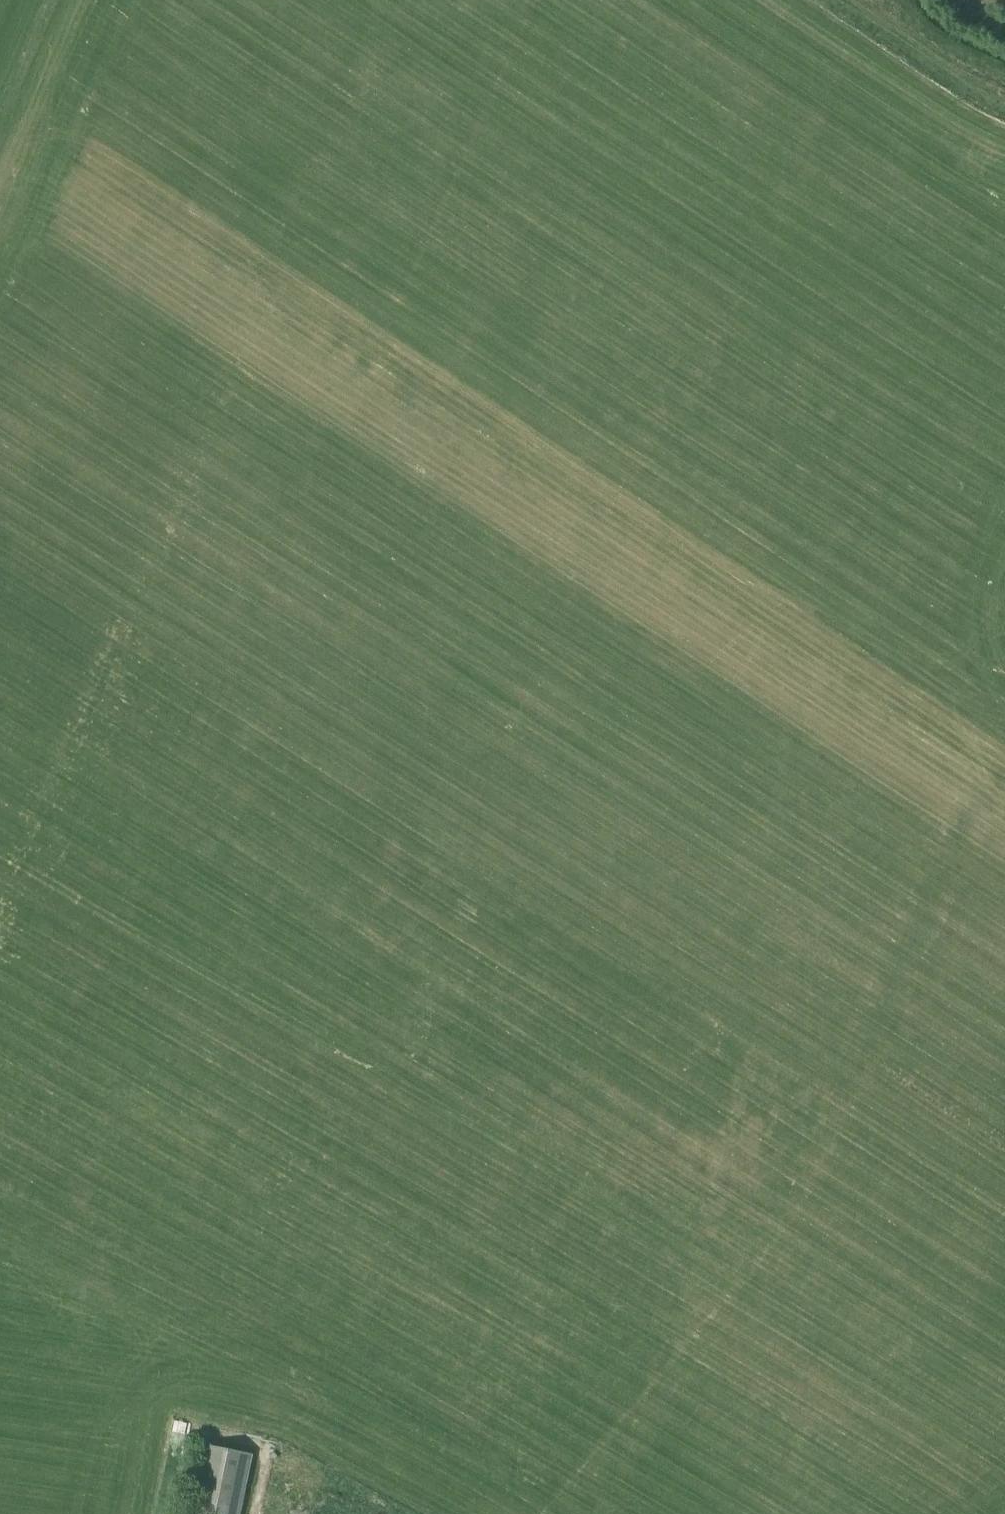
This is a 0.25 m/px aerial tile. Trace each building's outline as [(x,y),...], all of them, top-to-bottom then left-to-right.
[(192,1513),(241,1513),(254,1455),(206,1445),(192,1513)]
